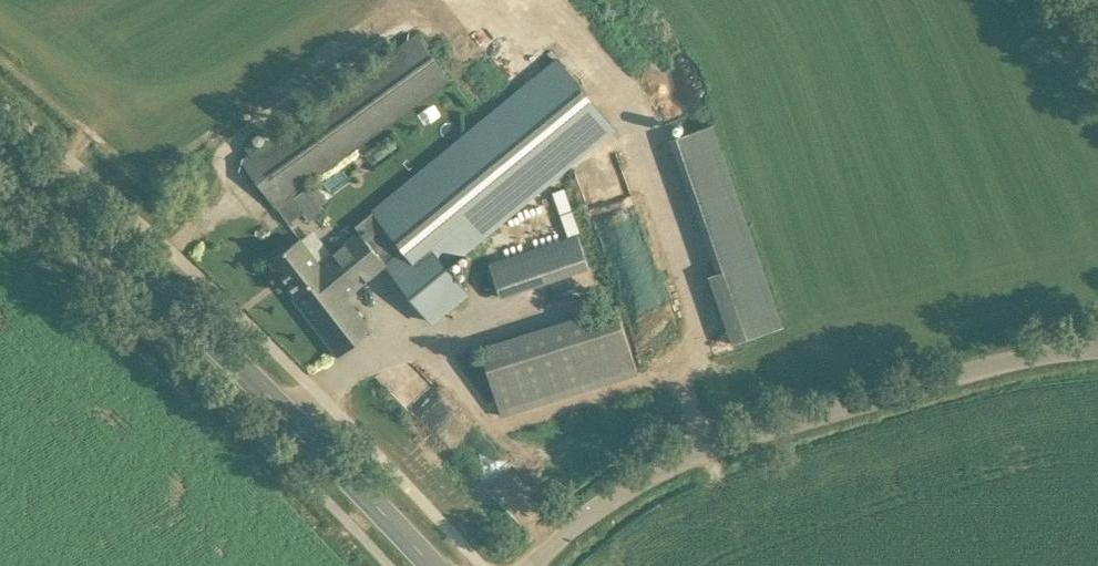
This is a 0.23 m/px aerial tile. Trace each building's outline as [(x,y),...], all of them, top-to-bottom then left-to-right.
[(418,33),(260,147),(258,148),(252,141),(245,146),(250,154),(243,159),(289,223),(303,213),(309,221),(325,210),(307,186),(452,80),(418,33)] [(288,247),(270,261),(296,294),(293,296),(338,356),(355,343),(370,332),(343,296),(386,265),(432,321),(469,292),(447,265),(616,128),(559,58),(374,208),(356,224),(361,229),(331,252),(320,260),(302,237),(298,240),(288,247)] [(710,277),(716,295),(728,329),(733,344),(783,326),(776,305),(713,125),(671,141),(717,274),(710,277)] [(367,155),(375,166),(396,150),(388,139),(367,155)] [(564,189),(553,193),(560,214),(571,210),(564,189)] [(590,267),(578,233),(489,263),(501,297),(590,267)] [(616,306),(502,342),(481,348),(502,415),(637,373),(616,306)]
